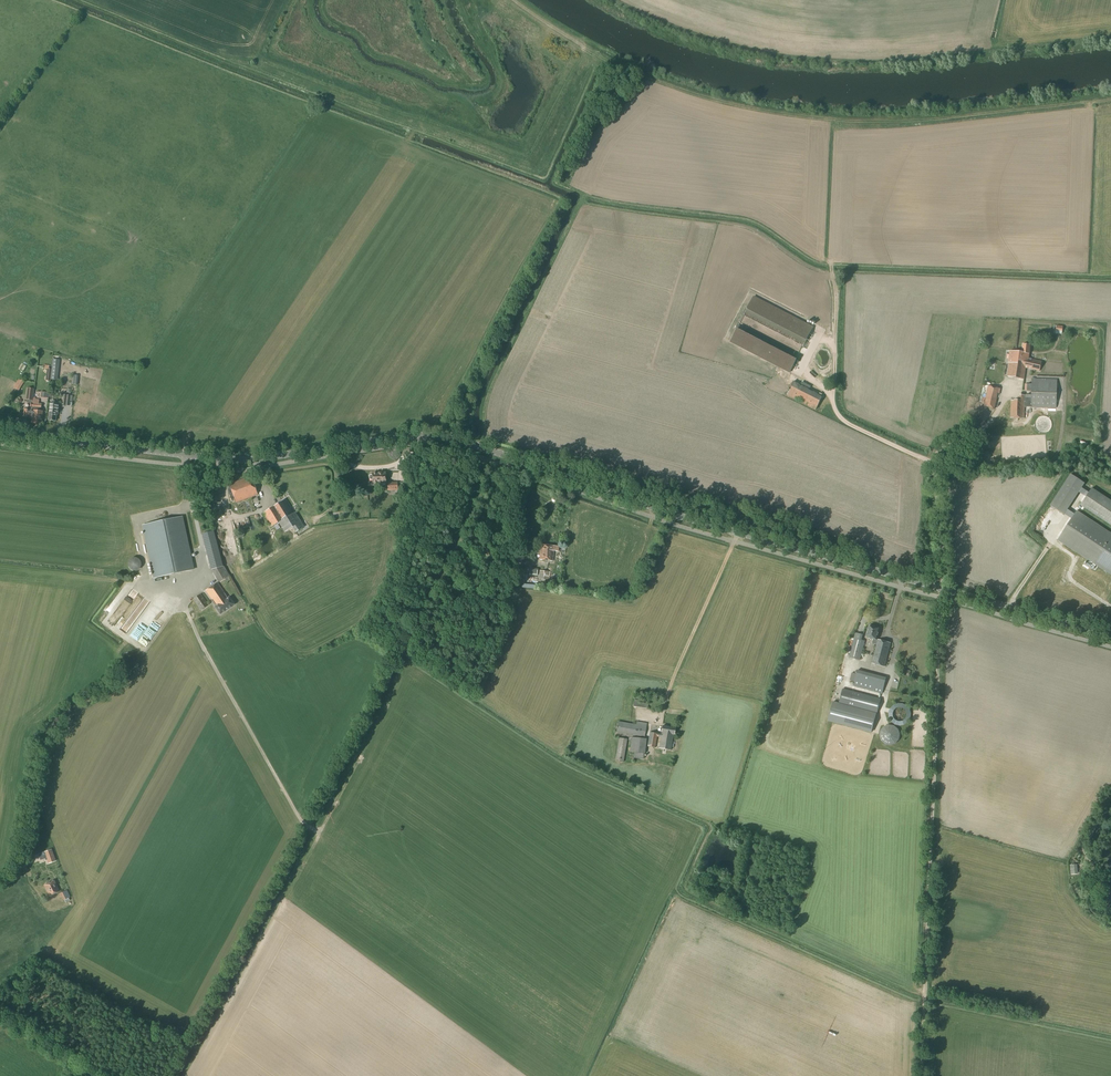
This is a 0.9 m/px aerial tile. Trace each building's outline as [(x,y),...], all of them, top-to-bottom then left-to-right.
[(753,293),(744,312),(806,344),(809,337),(817,341),(823,330),(753,293)] [(739,325),(729,342),(797,377),(805,364),(796,359),(798,356),(739,325)] [(1028,358),(1030,345),(1023,344),(1022,352),(1010,351),(1008,363),(1009,363),(1007,376),(1024,380),(1026,368),(1039,371),(1042,361),(1028,358)] [(1011,401),(1010,418),(1024,419),(1024,413),(1024,407),(1028,407),(1056,408),(1057,394),(1057,379),(1032,378),(1032,383),(1027,383),(1027,385),(1025,385),(1025,391),(1031,391),(1031,395),(1023,395),(1019,395),(1019,400),(1014,400),(1014,401),(1011,401)] [(27,382),(22,379),(16,388),(21,391),(27,382)] [(816,410),(823,396),(793,381),(786,395),(816,410)] [(1000,394),(1001,389),(988,386),(983,406),(995,409),(997,397),(997,394),(1000,394)] [(41,411),(42,404),(39,403),(39,399),(35,399),(35,397),(33,397),(34,389),(27,388),(25,400),(26,400),(26,401),(26,402),(27,403),(28,403),(31,403),(30,407),(29,407),(29,408),(28,408),(28,409),(27,410),(25,409),(24,417),(29,417),(32,417),(31,423),(41,424),(43,411),(41,411)] [(55,404),(55,402),(54,401),(52,401),(51,402),(51,404),(50,404),(48,420),(56,421),(56,414),(58,414),(59,404),(55,404)] [(372,484),(386,483),(385,473),(379,473),(372,474),(372,475),(369,476),(369,479),(372,480),(372,484)] [(1070,474),(1050,506),(1064,515),(1079,492),(1086,497),(1080,506),(1110,526),(1110,502),(1091,489),(1089,492),(1082,487),(1085,483),(1070,474)] [(236,503),(258,495),(250,476),(229,484),(236,503)] [(206,493),(213,491),(209,479),(201,481),(206,493)] [(293,514),(284,500),(263,513),(271,527),(277,523),(278,524),(279,523),(285,532),(292,527),(295,532),(304,527),(295,512),(293,514)] [(1077,511),(1058,540),(1110,576),(1110,534),(1077,511)] [(154,578),(193,570),(182,517),(143,526),(154,578)] [(229,576),(222,564),(214,531),(202,534),(211,570),(218,582),(229,576)] [(541,545),(539,560),(552,561),(553,551),(558,551),(559,546),(541,545)] [(134,571),(135,571),(136,571),(137,571),(138,571),(138,570),(139,570),(140,569),(140,568),(141,568),(141,567),(141,566),(141,565),(142,565),(142,564),(141,563),(141,562),(141,561),(140,560),(140,559),(139,559),(138,558),(137,558),(136,558),(136,557),(135,557),(133,557),(133,558),(132,558),(131,558),(131,559),(130,559),(129,560),(129,561),(128,561),(128,562),(128,563),(128,564),(128,565),(128,566),(128,567),(129,568),(129,569),(130,569),(130,570),(131,570),(132,571),(133,571),(134,571)] [(548,580),(549,572),(540,571),(539,579),(548,580)] [(228,598),(217,583),(206,591),(216,606),(215,607),(220,614),(234,604),(229,597),(228,598)] [(172,603),(177,597),(166,588),(162,594),(172,603)] [(200,611),(208,605),(200,594),(192,600),(200,611)] [(169,602),(167,604),(172,610),(175,608),(169,602)] [(885,667),(891,643),(877,639),(880,629),(869,626),(866,637),(873,639),(872,644),(876,645),(871,664),(885,667)] [(854,638),(849,658),(860,660),(865,641),(861,640),(862,636),(855,634),(854,638)] [(886,678),(857,670),(853,686),(858,688),(872,691),(882,694),(886,678)] [(877,713),(881,699),(843,689),(839,703),(876,713),(877,713)] [(647,709),(648,704),(638,702),(638,700),(634,700),(633,707),(647,709)] [(876,713),(839,703),(832,702),(832,703),(827,721),(831,722),(871,732),(876,714),(876,713)] [(636,724),(618,721),(616,732),(644,737),(646,726),(647,723),(636,721),(636,724)] [(674,735),(675,728),(662,726),(661,733),(661,734),(657,733),(650,732),(647,746),(655,748),(657,737),(660,737),(658,748),(671,751),(674,735)] [(645,754),(646,739),(631,737),(630,752),(634,753),(634,758),(644,759),(644,754),(645,754)] [(623,763),(627,739),(619,738),(615,761),(623,763)] [(614,757),(617,740),(610,739),(607,755),(614,757)] [(56,861),(51,849),(44,852),(48,864),(56,861)] [(49,897),(59,892),(54,880),(44,885),(49,897)] [(70,897),(67,890),(59,894),(60,897),(62,897),(63,901),(70,897)]
